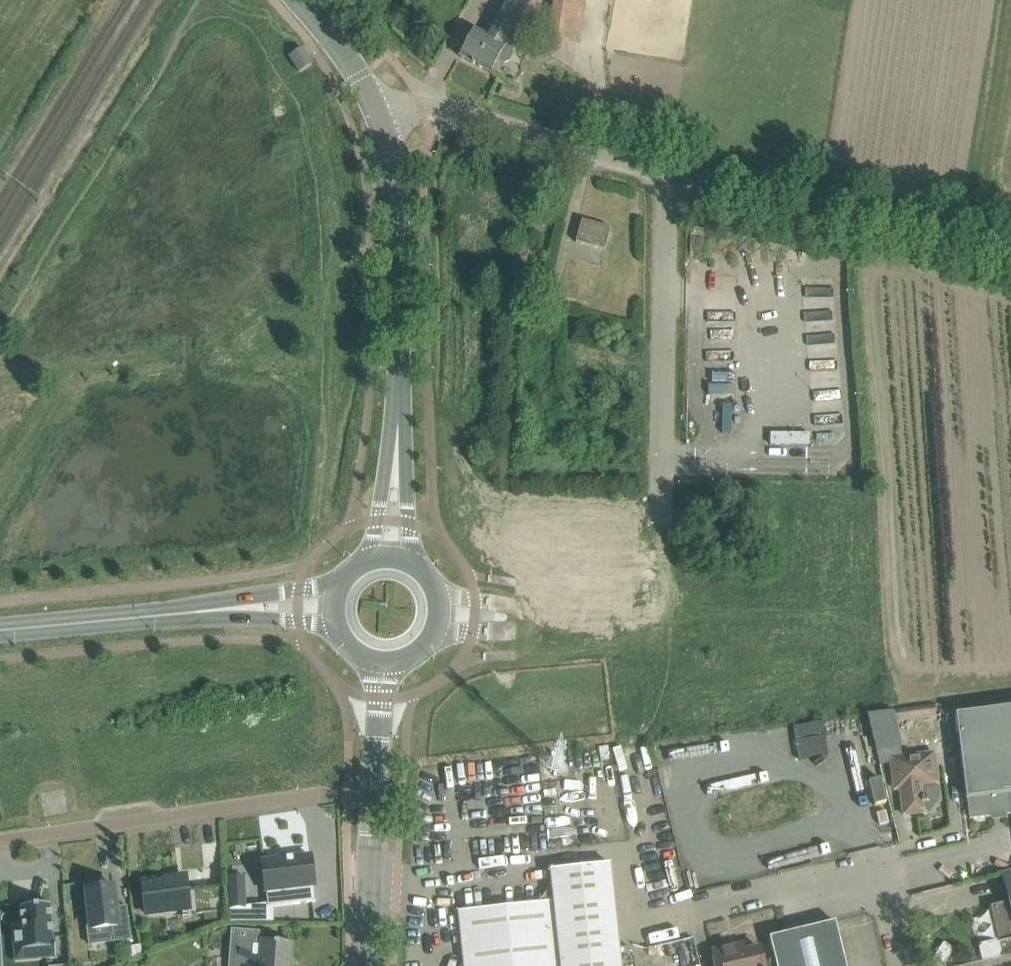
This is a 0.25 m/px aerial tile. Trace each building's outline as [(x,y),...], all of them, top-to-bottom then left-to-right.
[(459,56),(490,73),(498,60),(505,63),(509,61),(513,54),(511,49),(517,39),(514,38),(517,34),(512,31),(529,0),(505,0),(486,35),(474,29),(459,56)] [(582,17),(574,16),(554,12),(549,36),(578,41),(582,17)] [(302,48),(289,56),(299,72),(312,64),(302,48)] [(605,250),(611,228),(582,220),(575,242),(605,250)] [(769,433),(769,445),(808,445),(808,433),(769,433)] [(969,819),(989,816),(992,812),(1002,811),(1007,814),(1010,814),(1010,707),(955,714),(969,819)] [(755,729),(783,846),(842,832),(815,722),(755,729)] [(922,787),(938,785),(934,753),(890,758),(893,779),(903,778),(905,790),(900,790),(903,815),(926,812),(922,787)] [(308,855),(260,862),(266,909),(314,902),(308,855)] [(574,868),(550,870),(552,888),(540,903),(458,911),(464,965),(621,965),(610,864),(574,868)] [(1002,873),(1009,902),(990,907),(999,943),(1010,940),(1010,871),(1002,873)] [(223,885),(186,889),(185,877),(142,882),(146,913),(182,909),(182,915),(226,911),(223,885)] [(86,911),(84,911),(87,930),(112,927),(114,942),(131,940),(127,906),(116,907),(114,887),(86,890),(88,911),(86,911)] [(244,891),(229,892),(229,909),(245,908),(245,906),(245,905),(244,891)] [(20,907),(22,926),(12,926),(14,951),(55,948),(54,938),(53,938),(50,905),(20,907)] [(835,921),(769,937),(776,965),(846,965),(835,921)] [(231,930),(235,930),(233,965),(288,965),(289,958),(291,959),(292,943),(263,941),(264,931),(231,929),(231,930)] [(759,948),(745,951),(743,945),(742,945),(741,944),(713,951),(716,965),(764,965),(759,948)]
